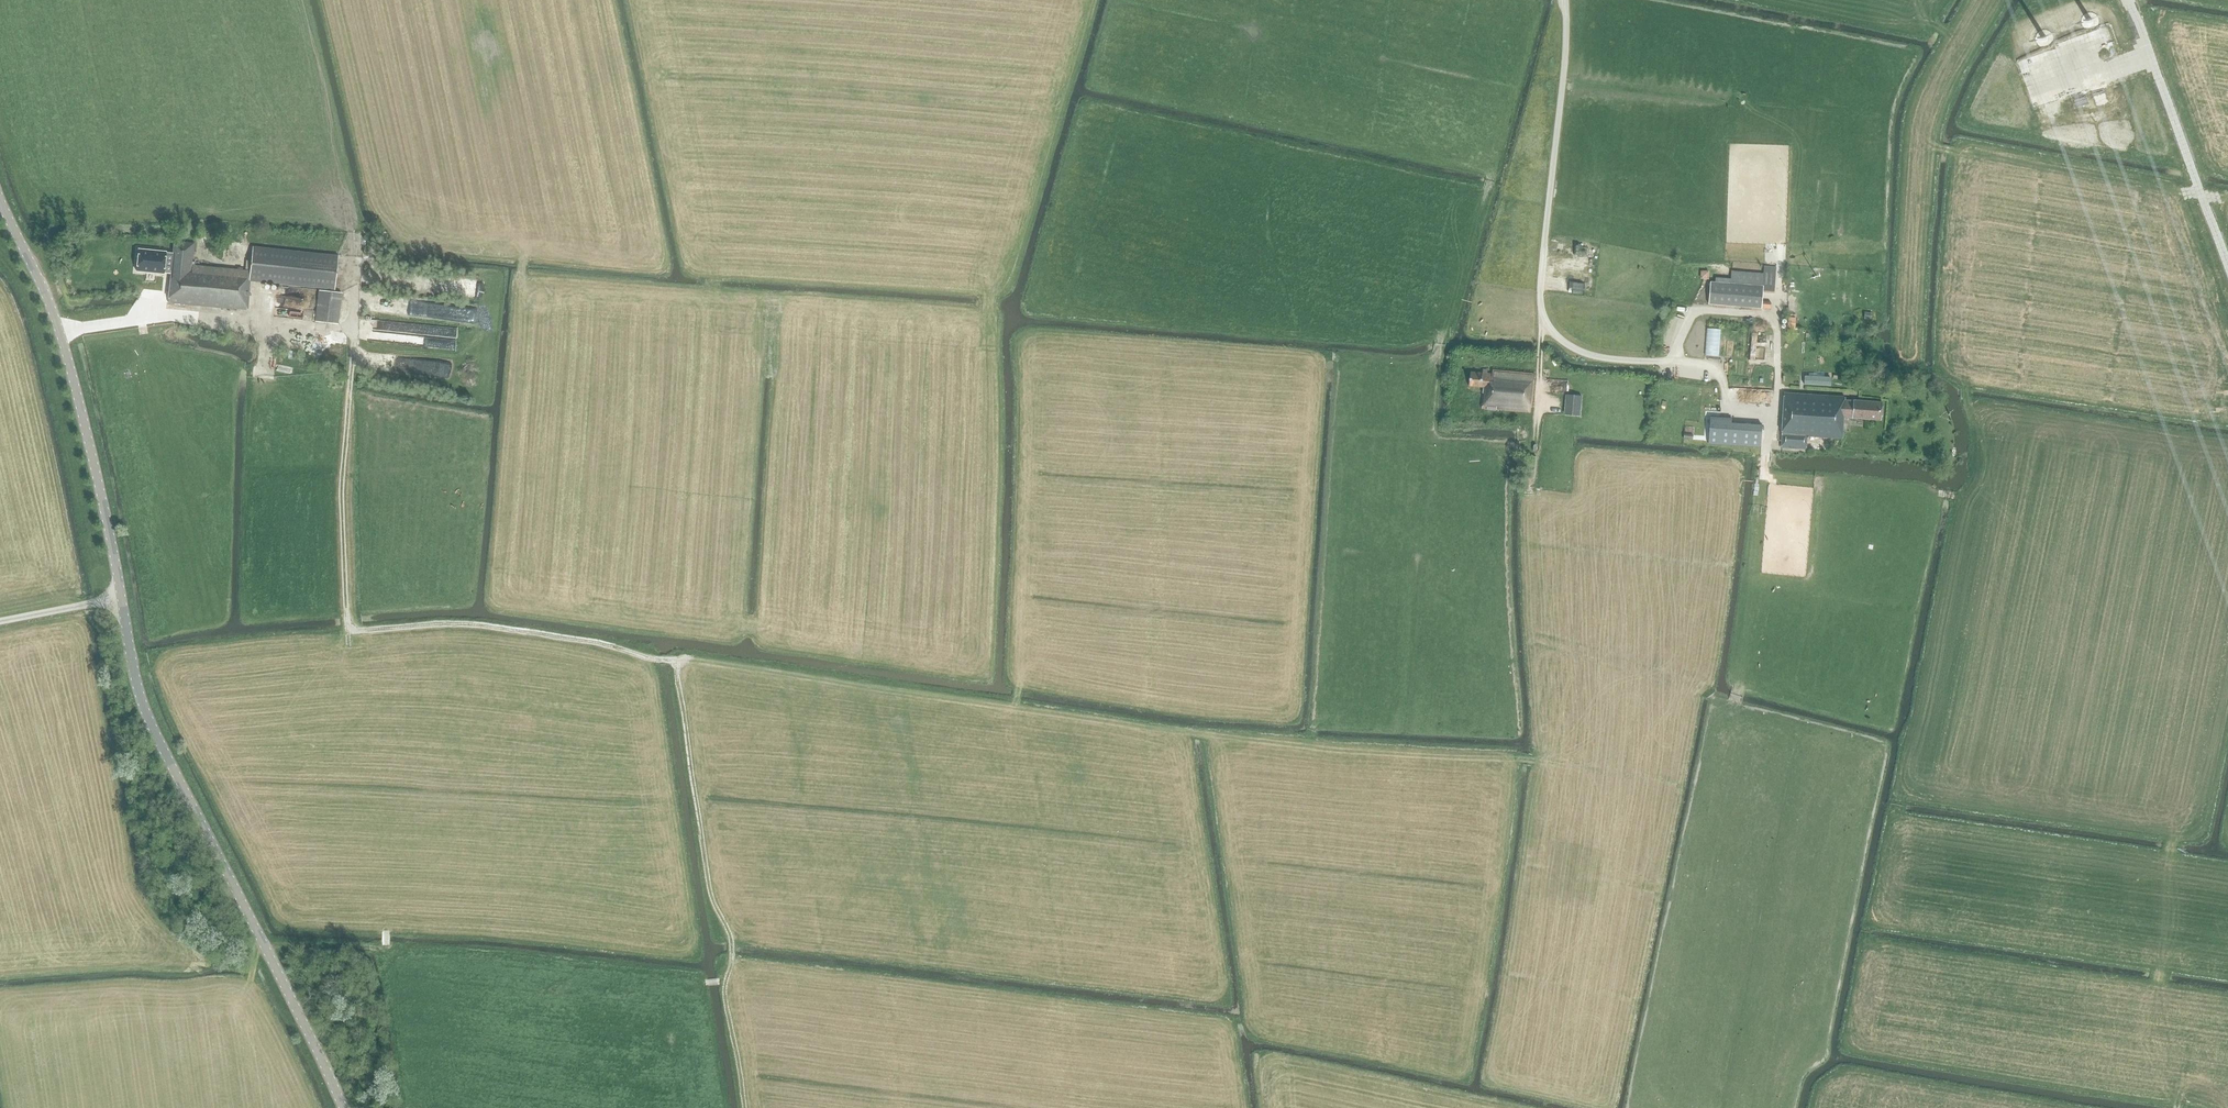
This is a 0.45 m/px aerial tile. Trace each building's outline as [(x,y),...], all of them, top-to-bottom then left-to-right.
[(240,240),(240,227),(231,227),(231,240),(240,240)] [(174,241),(168,301),(247,309),(250,280),(334,289),(338,255),(253,246),(250,270),(194,264),(194,261),(191,261),(193,243),(174,241)] [(370,243),(370,254),(371,256),(381,255),(380,242),(370,243)] [(1572,258),(1574,247),(1566,245),(1564,256),(1572,258)] [(138,249),(136,271),(163,273),(165,252),(157,251),(138,249)] [(1560,283),(1562,259),(1555,259),(1553,282),(1560,283)] [(1704,269),(1704,277),(1712,277),(1712,269),(1704,269)] [(1710,281),(1708,304),(1761,308),(1763,285),(1710,281)] [(318,290),(315,321),(338,323),(341,292),(318,290)] [(313,318),(314,309),(307,308),(305,317),(313,318)] [(382,331),(381,341),(458,348),(460,327),(423,323),(422,332),(400,330),(401,321),(374,318),(373,330),(382,331)] [(1708,327),(1708,354),(1723,355),(1723,327),(1708,327)] [(1769,353),(1769,332),(1756,332),(1756,339),(1758,339),(1757,353),(1769,353)] [(410,372),(451,374),(452,360),(410,359),(410,372)] [(1482,408),(1531,412),(1534,374),(1530,374),(1497,371),(1498,369),(1492,368),(1491,374),(1486,373),(1487,370),(1481,370),(1481,373),(1469,372),(1468,386),(1484,387),(1482,408)] [(1835,384),(1835,375),(1806,375),(1806,384),(1835,384)] [(1584,414),(1585,394),(1568,393),(1568,413),(1584,414)] [(1782,435),(1781,447),(1806,449),(1806,436),(1842,438),(1843,417),(1881,420),(1882,402),(1852,400),(1852,401),(1844,400),(1845,396),(1783,393),(1781,434),(1782,435)] [(1732,418),(1710,417),(1708,443),(1730,445),(1732,418)] [(1764,451),(1767,432),(1741,428),(1738,447),(1764,451)] [(1523,477),(1534,477),(1535,456),(1524,455),(1523,477)]
